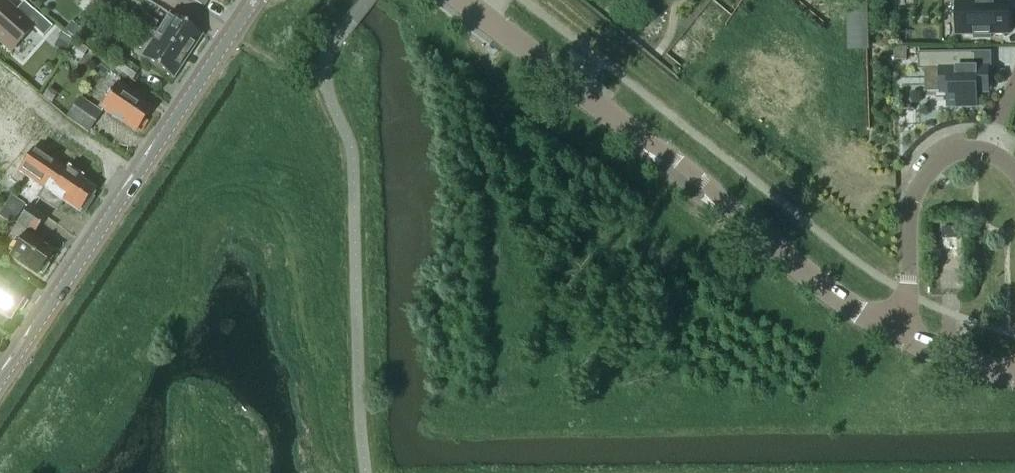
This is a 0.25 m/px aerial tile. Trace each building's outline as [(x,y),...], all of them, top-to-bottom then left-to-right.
[(11,52),(32,28),(43,38),(52,27),(33,11),(25,20),(2,0),(0,0),(0,43),(11,52)] [(950,4),(956,4),(957,36),(974,35),(974,39),(990,39),(990,35),(1009,35),(1008,3),(993,3),(978,3),(978,0),(950,0),(950,4)] [(866,4),(847,4),(847,49),(866,49),(866,4)] [(145,17),(140,25),(186,57),(200,35),(171,15),(170,16),(159,33),(153,29),(156,24),(145,17)] [(140,25),(133,35),(144,42),(148,37),(154,41),(142,59),(145,61),(172,78),(186,57),(140,25)] [(906,51),(894,51),(894,63),(906,63),(906,51)] [(976,54),(919,54),(919,55),(919,69),(919,70),(921,70),(924,70),(925,70),(928,70),(940,70),(940,92),(940,93),(947,93),(948,106),(947,106),(947,108),(950,108),(950,107),(954,107),(955,107),(959,107),(976,107),(976,103),(976,98),(976,93),(988,93),(988,90),(991,90),(991,89),(987,89),(987,83),(988,83),(987,68),(976,68),(976,54)] [(122,60),(115,70),(132,81),(139,71),(122,60)] [(117,83),(100,109),(136,133),(150,111),(123,93),(126,89),(117,83)] [(79,100),(68,117),(88,131),(99,114),(79,100)] [(17,175),(19,172),(44,189),(37,198),(40,200),(57,211),(63,202),(82,214),(92,199),(91,198),(89,197),(93,190),(79,180),(81,178),(69,169),(73,164),(42,144),(0,108),(0,161),(17,175)] [(17,225),(8,239),(17,244),(9,256),(11,258),(13,261),(15,263),(19,263),(37,275),(39,273),(42,275),(48,265),(46,263),(51,256),(52,254),(52,253),(29,238),(32,234),(33,236),(45,218),(33,210),(28,207),(16,224),(17,225)] [(957,228),(942,228),(942,240),(943,240),(957,240),(957,228)] [(11,321),(26,299),(0,282),(0,314),(11,321)]
